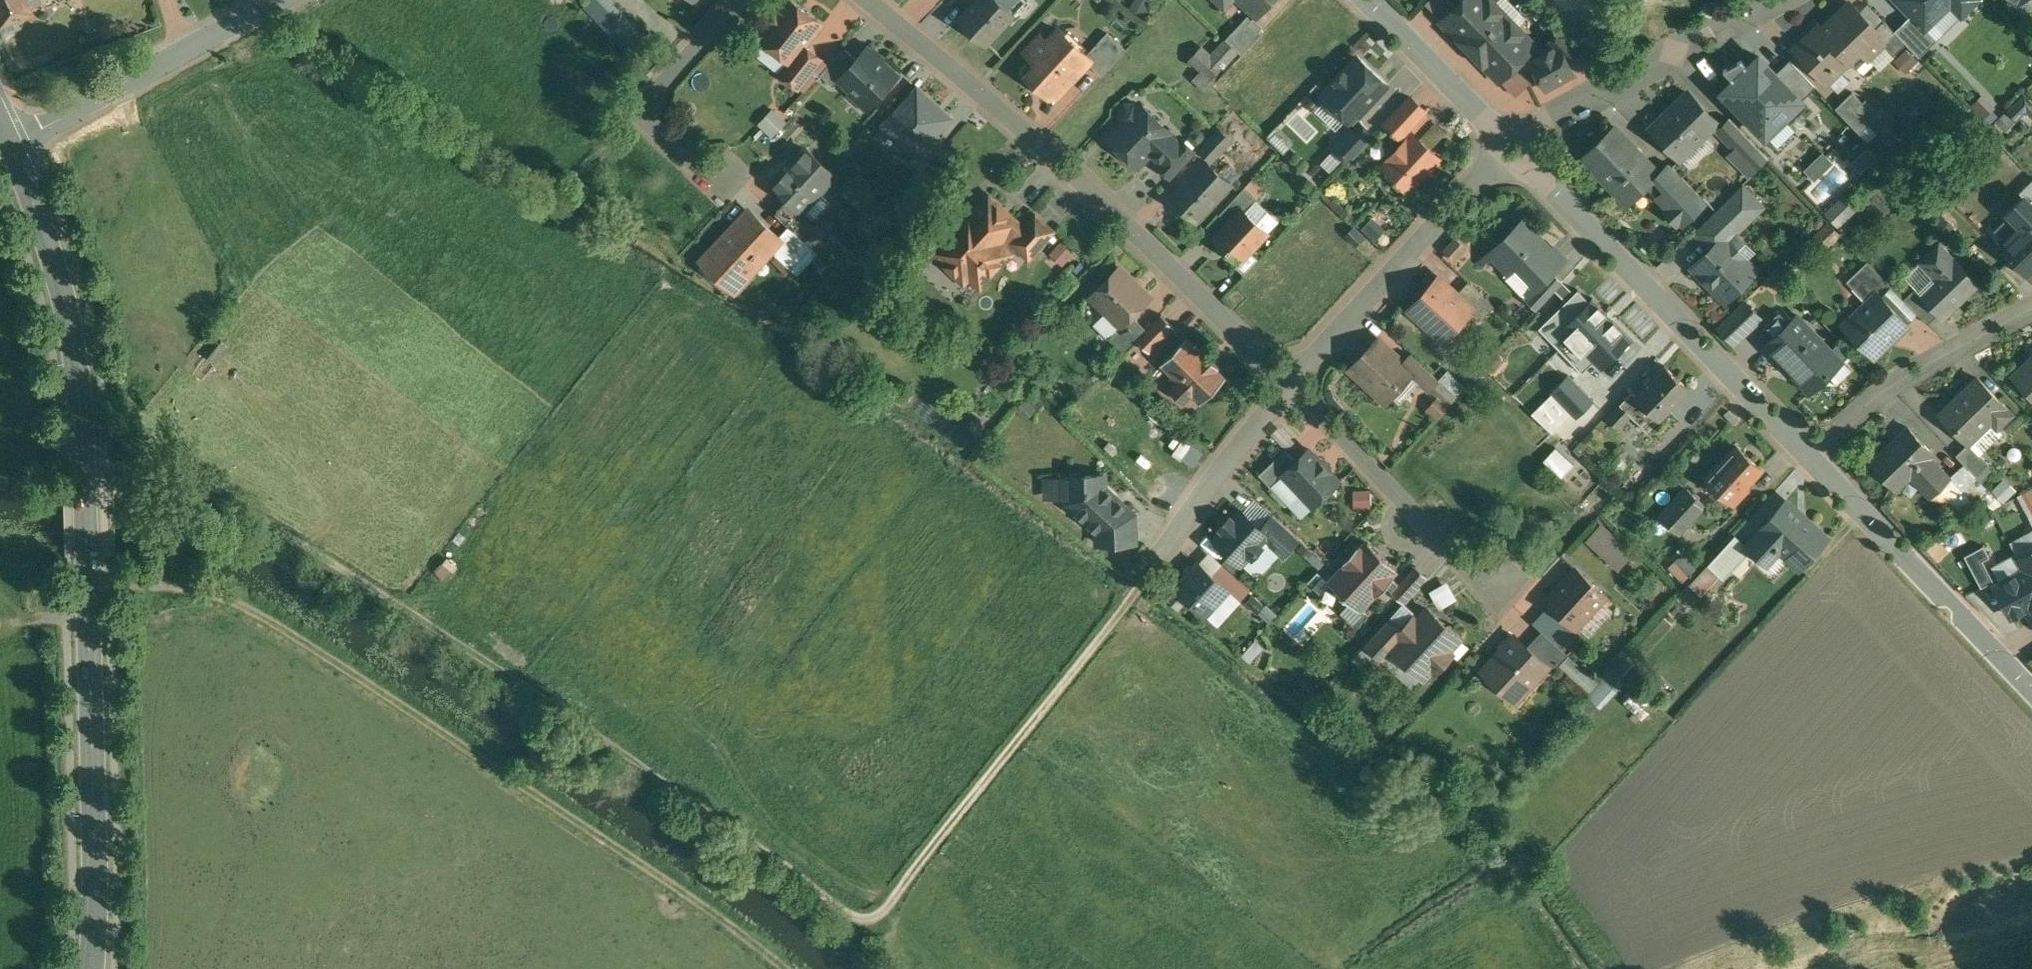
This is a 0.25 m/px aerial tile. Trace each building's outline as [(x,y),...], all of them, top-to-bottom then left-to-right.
[(2,34),(20,26),(15,17),(31,10),(27,0),(0,0),(0,28),(2,34)] [(613,0),(591,0),(587,4),(637,55),(652,40),(613,0)] [(779,11),(775,8),(766,20),(770,23),(759,36),(791,61),(792,62),(806,46),(823,24),(793,0),(788,0),(779,11)] [(960,19),(986,44),(1014,15),(998,0),(978,0),(974,5),(960,19)] [(1153,0),(1137,0),(1134,10),(1148,15),(1153,0)] [(1258,15),(1272,0),(1241,0),(1258,15)] [(1426,3),(1443,20),(1458,6),(1452,0),(1430,0),(1426,3)] [(1443,21),(1462,41),(1462,44),(1470,52),(1507,16),(1491,0),(1464,0),(1458,6),(1443,20),(1443,21)] [(1924,28),(1950,3),(1961,14),(1975,0),(1897,0),(1924,28)] [(1883,20),(1875,28),(1850,2),(1837,14),(1840,16),(1834,22),(1863,53),(1867,56),(1882,42),(1894,55),(1907,43),(1883,20)] [(1248,15),(1226,38),(1243,54),(1265,30),(1248,15)] [(1507,16),(1470,52),(1477,60),(1480,60),(1500,80),(1500,79),(1515,65),(1527,53),(1535,45),(1507,16)] [(1834,22),(1825,31),(1818,24),(1794,47),(1827,81),(1849,59),(1852,63),(1863,53),(1834,22)] [(1060,29),(1049,42),(1042,35),(1026,52),(1038,63),(1031,70),(1032,79),(1050,96),(1059,96),(1089,63),(1093,59),(1087,54),(1060,29)] [(1580,48),(1561,30),(1549,43),(1553,48),(1559,45),(1568,61),(1580,48)] [(1108,32),(1087,54),(1093,59),(1089,63),(1102,76),(1127,49),(1108,32)] [(1546,52),(1537,43),(1535,45),(1527,53),(1533,59),(1546,52)] [(1568,61),(1559,45),(1546,52),(1533,59),(1531,60),(1546,88),(1574,73),(1568,61)] [(806,46),(792,62),(791,61),(782,73),(799,86),(821,58),(806,46)] [(845,47),(821,74),(834,86),(840,78),(857,59),(845,47)] [(898,76),(868,48),(857,59),(840,78),(853,90),(855,87),(872,103),(898,76)] [(1761,56),(1740,77),(1738,75),(1722,91),(1754,123),(1754,122),(1752,120),(1771,102),(1780,112),(1797,95),(1798,94),(1777,73),(1761,56)] [(1358,57),(1323,95),(1352,122),(1387,84),(1358,57)] [(1816,86),(1791,60),(1777,73),(1798,94),(1797,95),(1802,100),(1816,86)] [(1532,82),(1515,65),(1500,79),(1517,96),(1532,82)] [(959,117),(922,83),(885,123),(923,157),(959,117)] [(1688,91),(1651,127),(1681,158),(1682,157),(1681,155),(1703,134),(1705,135),(1718,122),(1688,91)] [(1881,114),(1866,98),(1863,101),(1853,91),(1836,107),(1861,133),(1881,114)] [(1982,95),(1972,105),(1983,116),(1993,107),(1982,95)] [(1411,97),(1387,123),(1401,137),(1426,110),(1411,97)] [(2009,112),(2016,119),(2027,109),(2031,115),(2031,103),(2025,97),(2009,112)] [(1780,112),(1771,102),(1752,120),(1754,122),(1754,123),(1764,134),(1780,119),(1780,112)] [(1170,132),(1141,104),(1138,107),(1134,104),(1126,104),(1121,110),(1121,118),(1125,121),(1109,138),(1139,165),(1152,151),(1162,161),(1178,143),(1168,134),(1170,132)] [(776,138),(791,121),(775,107),(760,124),(776,138)] [(2004,112),(1996,120),(2004,129),(2013,120),(2004,112)] [(1768,157),(1731,117),(1718,129),(1756,168),(1768,157)] [(1352,131),(1351,129),(1334,147),(1350,162),(1375,135),(1360,122),(1352,131)] [(1615,126),(1583,157),(1629,205),(1630,203),(1626,199),(1657,169),(1656,168),(1655,169),(1629,142),(1630,141),(1615,126)] [(1219,128),(1200,148),(1214,161),(1233,141),(1219,128)] [(1414,134),(1384,166),(1395,177),(1394,178),(1394,184),(1400,190),(1406,189),(1407,188),(1410,191),(1419,181),(1424,181),(1433,172),(1433,166),(1440,158),(1414,134)] [(1162,161),(1158,165),(1171,178),(1196,151),(1183,139),(1178,143),(1162,161)] [(806,150),(788,168),(773,183),(789,197),(803,210),(804,209),(835,175),(806,148),(805,149),(806,150)] [(1819,182),(1811,189),(1822,201),(1854,171),(1832,148),(1808,170),(1819,182)] [(1335,171),(1345,157),(1334,149),(1324,163),(1335,171)] [(1205,160),(1172,195),(1198,220),(1231,184),(1230,183),(1218,172),(1205,160)] [(1230,164),(1226,164),(1218,172),(1230,183),(1238,175),(1238,171),(1230,164)] [(1704,198),(1671,164),(1655,179),(1676,201),(1666,211),(1678,223),(1704,198)] [(2019,192),(2024,197),(2025,195),(2031,202),(2031,180),(2019,192)] [(1765,206),(1744,185),(1735,193),(1752,211),(1751,211),(1755,216),(1765,206)] [(1259,199),(1246,186),(1237,196),(1250,208),(1259,199)] [(1735,193),(1712,215),(1712,216),(1695,232),(1711,249),(1728,232),(1729,233),(1751,211),(1752,211),(1735,193)] [(990,194),(966,220),(961,216),(935,245),(945,254),(940,260),(964,283),(970,277),(981,287),(1009,257),(998,247),(1020,222),(990,194)] [(1842,225),(1859,209),(1845,195),(1828,211),(1842,225)] [(2006,214),(2021,229),(2003,246),(2029,273),(2031,271),(2031,202),(2025,195),(2024,197),(2006,214)] [(789,197),(775,212),(789,225),(794,229),(809,213),(804,209),(803,210),(789,197)] [(1242,208),(1214,237),(1241,262),(1256,246),(1255,244),(1266,232),(1268,233),(1268,232),(1258,223),(1242,208)] [(1268,211),(1258,223),(1268,232),(1279,221),(1268,211)] [(775,241),(746,214),(716,246),(717,247),(704,261),(703,260),(702,261),(734,291),(735,290),(732,287),(769,248),(775,241)] [(1024,228),(1019,224),(1007,237),(1029,257),(1054,230),(1036,214),(1024,228)] [(1524,221),(1491,252),(1509,271),(1517,263),(1538,284),(1529,292),(1530,293),(1553,271),(1566,258),(1555,247),(1552,249),(1524,221)] [(1829,223),(1815,237),(1825,248),(1840,233),(1829,223)] [(789,225),(775,241),(769,248),(792,268),(812,246),(794,229),(789,225)] [(1711,249),(1693,266),(1705,279),(1706,278),(1727,300),(1757,271),(1743,257),(1742,258),(1723,238),(1729,233),(1728,232),(1711,249)] [(1459,234),(1442,253),(1458,266),(1474,247),(1459,234)] [(1940,243),(1922,260),(1937,276),(1921,291),(1940,312),(1940,313),(1943,317),(1978,284),(1940,243)] [(1892,285),(1868,261),(1853,275),(1874,297),(1879,292),(1882,295),(1892,286),(1892,285)] [(1509,271),(1504,275),(1524,297),(1529,292),(1538,284),(1517,263),(1509,271)] [(1149,297),(1119,268),(1092,295),(1122,325),(1133,314),(1149,297)] [(1553,271),(1530,293),(1529,292),(1524,297),(1537,310),(1564,281),(1553,271)] [(1439,277),(1410,308),(1444,339),(1472,309),(1473,308),(1457,293),(1439,277)] [(1495,305),(1469,281),(1457,293),(1473,308),(1472,309),(1483,319),(1495,305)] [(1892,285),(1892,286),(1882,295),(1907,321),(1917,312),(1892,285)] [(1921,291),(1917,287),(1904,298),(1929,323),(1940,313),(1940,312),(1921,291)] [(1874,297),(1844,326),(1874,357),(1890,341),(1889,340),(1907,323),(1908,324),(1909,323),(1907,321),(1882,295),(1879,292),(1874,297)] [(1632,340),(1593,299),(1563,328),(1602,369),(1632,340)] [(1745,301),(1719,326),(1735,343),(1761,318),(1745,301)] [(1133,314),(1122,325),(1110,337),(1126,352),(1137,340),(1147,329),(1133,314)] [(1147,329),(1137,340),(1150,352),(1151,351),(1150,351),(1174,327),(1174,328),(1175,327),(1162,314),(1147,329)] [(1798,315),(1764,346),(1775,357),(1778,354),(1800,378),(1798,379),(1811,393),(1831,373),(1827,369),(1839,358),(1798,315)] [(1187,337),(1160,363),(1161,364),(1162,364),(1178,380),(1170,389),(1184,402),(1192,394),(1200,402),(1201,403),(1227,376),(1226,375),(1226,376),(1218,368),(1218,367),(1219,368),(1220,367),(1205,352),(1204,353),(1205,354),(1204,354),(1187,338),(1188,338),(1187,337)] [(1380,340),(1353,370),(1385,399),(1411,371),(1412,369),(1404,362),(1380,340)] [(1438,378),(1412,354),(1404,362),(1412,369),(1411,371),(1430,388),(1438,378)] [(2014,376),(2031,395),(2031,359),(2014,376)] [(1666,366),(1637,395),(1632,391),(1621,404),(1632,415),(1637,420),(1648,408),(1660,420),(1690,389),(1666,366)] [(1569,375),(1552,391),(1556,395),(1545,405),(1560,421),(1571,411),(1577,417),(1594,400),(1569,375)] [(1979,378),(1940,414),(1968,443),(1991,421),(1998,428),(2013,413),(1979,378)] [(1621,404),(1607,418),(1619,430),(1632,415),(1621,404)] [(1714,426),(1705,436),(1708,440),(1718,429),(1714,426)] [(1909,427),(1871,463),(1896,489),(1914,472),(1934,493),(1949,479),(1929,458),(1934,453),(1909,427)] [(1200,464),(1207,446),(1183,438),(1177,456),(1200,464)] [(1549,457),(1568,473),(1578,462),(1560,445),(1549,457)] [(1995,469),(1973,446),(1960,459),(1968,467),(1982,482),(1995,469)] [(1737,447),(1707,479),(1735,504),(1748,490),(1746,488),(1762,470),(1737,447)] [(1296,461),(1283,473),(1284,474),(1300,491),(1306,491),(1316,502),(1326,493),(1336,493),(1337,483),(1340,480),(1309,448),(1296,461)] [(1285,449),(1259,474),(1271,486),(1284,474),(1283,473),(1296,461),(1285,449)] [(1968,467),(1952,483),(1962,493),(1953,502),(1964,514),(1989,489),(1982,482),(1968,467)] [(1117,496),(1104,483),(1104,475),(1084,475),(1081,473),(1070,473),(1065,478),(1065,492),(1071,498),(1071,503),(1081,512),(1081,518),(1090,526),(1093,526),(1098,530),(1098,542),(1134,541),(1134,514),(1117,499),(1117,496)] [(2007,477),(1996,489),(2008,499),(2019,487),(2007,477)] [(1688,488),(1661,517),(1678,534),(1690,521),(1684,516),(1700,499),(1688,488)] [(1784,503),(1746,544),(1752,550),(1765,562),(1779,547),(1787,555),(1786,556),(1800,569),(1829,538),(1812,523),(1809,526),(1784,503)] [(1242,510),(1233,519),(1230,517),(1220,528),(1223,530),(1215,539),(1240,563),(1249,554),(1252,557),(1262,546),(1259,543),(1264,537),(1268,534),(1261,528),(1242,510)] [(1273,514),(1261,528),(1268,534),(1264,537),(1284,556),(1299,539),(1273,514)] [(1621,569),(1637,553),(1604,523),(1589,539),(1621,569)] [(1732,540),(1709,565),(1724,578),(1752,550),(1747,545),(1742,550),(1732,540)] [(1361,549),(1358,546),(1344,561),(1346,564),(1330,582),(1343,595),(1345,598),(1345,597),(1359,609),(1376,591),(1379,594),(1393,578),(1389,575),(1396,567),(1368,542),(1361,549)] [(1984,545),(1965,555),(1981,587),(1994,580),(1983,560),(1990,557),(1984,545)] [(2019,558),(2025,569),(1995,585),(2011,616),(2031,605),(2031,551),(2019,558)] [(1671,566),(1685,580),(1699,567),(1686,552),(1671,566)] [(1211,572),(1199,561),(1176,586),(1205,613),(1228,588),(1211,572)] [(1248,587),(1221,561),(1211,572),(1228,588),(1239,598),(1248,587)] [(1577,568),(1547,600),(1551,603),(1575,626),(1576,627),(1606,596),(1577,568)] [(1403,580),(1392,592),(1403,602),(1414,591),(1403,580)] [(1443,607),(1460,598),(1451,580),(1434,589),(1443,607)] [(1264,604),(1252,593),(1244,601),(1257,612),(1264,604)] [(1575,626),(1551,603),(1533,622),(1542,631),(1558,645),(1575,626)] [(1427,607),(1417,619),(1414,616),(1387,644),(1424,678),(1432,670),(1435,672),(1453,653),(1450,650),(1461,638),(1427,607)] [(1558,645),(1542,631),(1527,646),(1548,665),(1547,666),(1553,672),(1568,655),(1558,645)] [(1385,641),(1376,632),(1365,643),(1383,660),(1390,652),(1382,645),(1385,641)] [(1515,635),(1482,670),(1500,686),(1505,681),(1517,692),(1537,670),(1541,673),(1547,666),(1548,665),(1527,646),(1515,635)] [(1594,690),(1602,679),(1571,654),(1562,665),(1594,690)] [(1605,707),(1627,682),(1613,670),(1591,694),(1605,707)]
